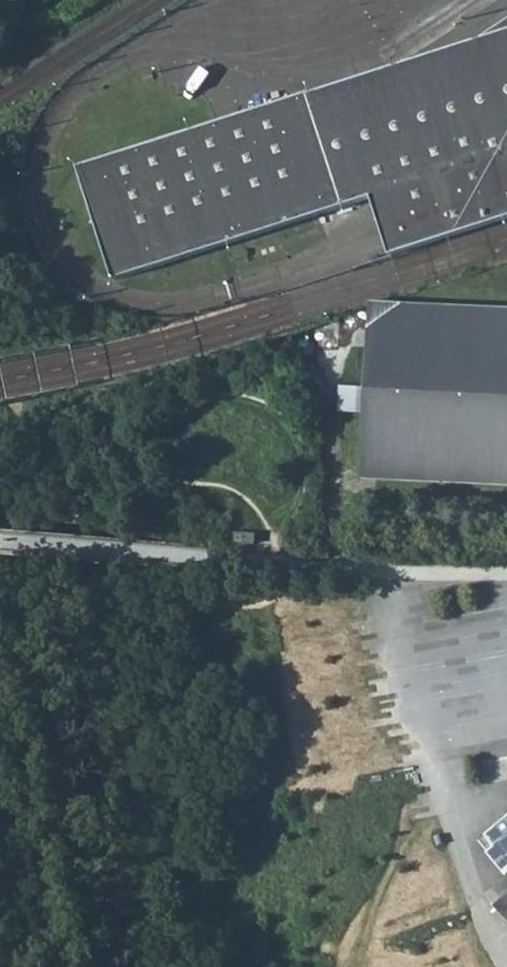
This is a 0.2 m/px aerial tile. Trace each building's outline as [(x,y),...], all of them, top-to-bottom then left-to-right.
[(376,194),(394,251),(506,215),(506,20),(484,35),(310,91),(346,203),(376,194)] [(310,91),(83,163),(119,275),(346,203),(310,91)] [(359,480),(506,488),(506,311),(381,304),(381,311),(364,310),(361,352),(367,352),(359,480)] [(361,352),(364,310),(339,308),(338,326),(337,350),(361,352)] [(481,849),(506,878),(506,828),(481,849)] [(471,915),(472,918),(494,937),(506,944),(506,889),(471,915)]
